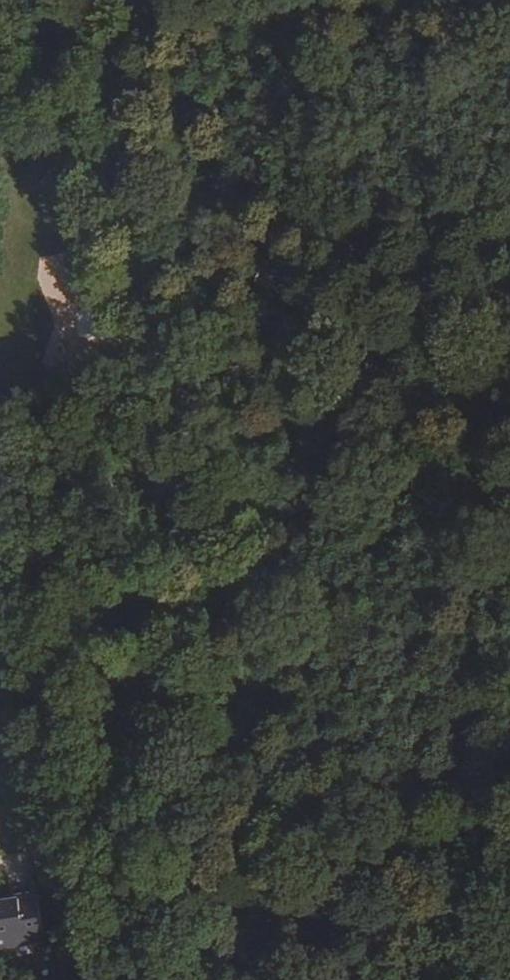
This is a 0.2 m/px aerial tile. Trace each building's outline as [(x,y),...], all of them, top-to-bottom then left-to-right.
[(44,940),(37,897),(0,902),(0,947),(44,940)]
